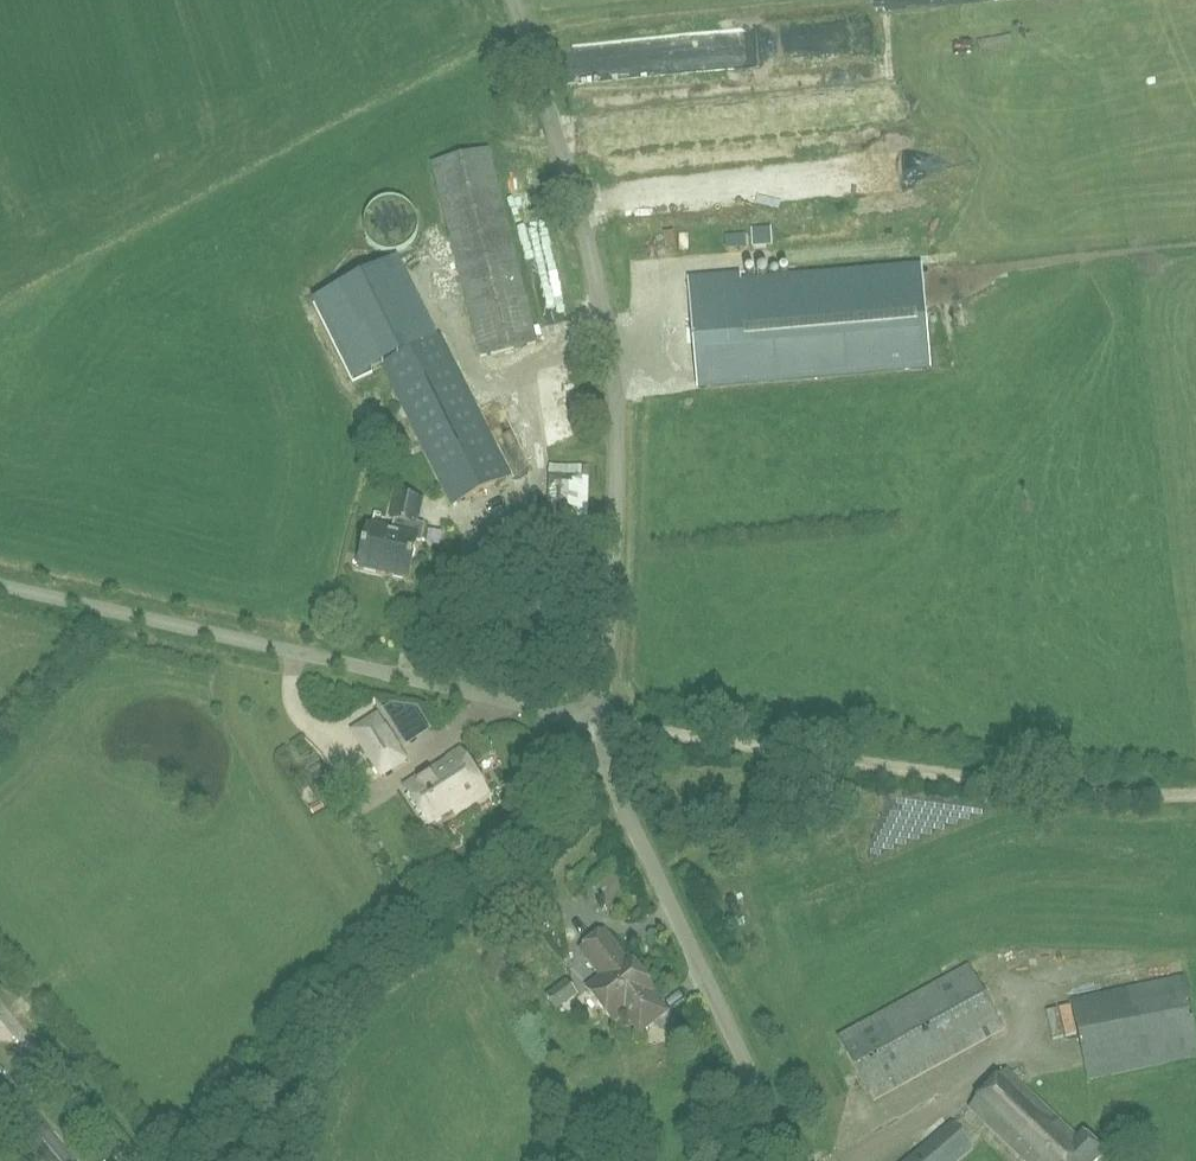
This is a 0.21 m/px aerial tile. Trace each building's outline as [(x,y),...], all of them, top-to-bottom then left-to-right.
[(616,77),(671,75),(670,47),(615,49),(616,77)] [(680,111),(683,134),(716,131),(713,107),(680,111)] [(481,356),(536,342),(488,149),(433,163),(481,356)] [(420,223),(408,197),(375,212),(388,239),(420,223)] [(427,341),(390,266),(345,289),(453,506),(510,477),(439,336),(427,341)] [(741,289),(740,275),(689,280),(698,389),(929,368),(921,273),(741,289)] [(590,570),(590,535),(590,534),(585,534),(589,467),(549,464),(546,537),(525,536),(524,567),(590,570)] [(421,542),(424,525),(416,523),(421,499),(397,494),(391,519),(394,520),(391,534),(378,531),(381,516),(375,515),(372,530),(368,529),(359,569),(408,580),(417,541),(421,542)] [(380,775),(404,760),(377,716),(353,731),(380,775)] [(487,793),(460,751),(448,759),(449,760),(431,771),(430,771),(406,787),(429,824),(453,808),(456,812),(487,793)] [(613,916),(636,898),(614,870),(591,888),(613,916)] [(625,960),(604,933),(581,951),(599,973),(601,972),(604,977),(588,989),(614,1023),(626,1013),(641,1032),(666,1012),(651,994),(654,991),(628,958),(625,960)] [(873,1102),(1003,1030),(968,966),(838,1038),(873,1102)] [(1195,1058),(1195,1033),(1183,976),(1070,999),(1088,1081),(1195,1058)] [(557,1010),(577,994),(566,980),(546,996),(557,1010)] [(1006,1070),(968,1109),(1023,1160),(1097,1160),(1104,1153),(1083,1133),(1077,1138),(1006,1070)] [(972,1147),(951,1122),(906,1160),(956,1160),(972,1147)]
